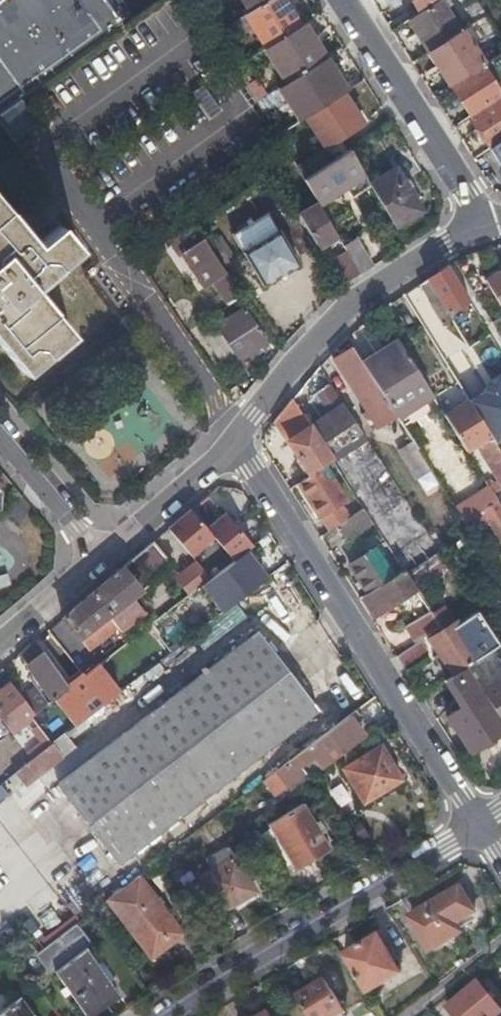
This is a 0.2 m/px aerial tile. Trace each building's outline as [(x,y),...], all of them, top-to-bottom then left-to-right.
[(100,40),(73,0),(0,0),(0,113),(100,40)] [(264,0),(246,0),(251,8),(264,0)] [(301,23),(286,0),(264,0),(251,8),(247,12),(268,45),(301,23)] [(431,49),(462,29),(444,0),(438,0),(410,18),(431,49)] [(487,13),(479,0),(468,0),(466,1),(477,19),(487,13)] [(265,46),(287,80),(294,76),(302,71),(323,57),(327,54),(306,21),(301,23),(268,45),(265,46)] [(483,63),(485,62),(464,28),(462,29),(431,49),(452,83),(483,63)] [(472,115),(500,96),(500,51),(485,62),(483,63),(452,83),(472,115)] [(327,54),(323,57),(345,91),(349,88),(327,54)] [(345,91),(323,57),(302,71),(294,76),(287,80),(279,85),(300,119),(306,116),(345,91)] [(257,77),(248,82),(258,99),(267,93),(257,77)] [(365,122),(345,91),(306,116),(326,147),(365,122)] [(493,146),(500,141),(500,96),(472,115),(493,146)] [(493,146),(500,159),(500,141),(493,146)] [(325,146),(296,165),(303,178),(333,159),(325,146)] [(333,159),(303,178),(316,199),(341,182),(351,196),(370,184),(369,182),(361,169),(349,148),(333,159)] [(370,184),(395,227),(422,210),(396,167),(369,182),(370,184)] [(0,198),(0,338),(27,371),(74,332),(35,286),(81,248),(61,224),(38,243),(0,198)] [(318,202),(299,213),(320,247),(337,236),(318,202)] [(269,213),(236,234),(265,283),(299,262),(269,213)] [(198,228),(194,221),(181,232),(182,234),(172,242),(180,255),(184,252),(207,287),(214,282),(226,300),(239,291),(223,266),(209,245),(198,228)] [(209,245),(223,266),(238,256),(224,235),(209,245)] [(359,273),(371,265),(355,238),(343,245),(359,273)] [(350,279),(359,273),(343,245),(342,245),(333,250),(350,279)] [(471,299),(450,263),(420,282),(430,298),(430,299),(444,322),(454,316),(451,311),(471,299)] [(488,279),(500,301),(500,271),(488,279)] [(245,308),(216,327),(217,328),(237,358),(238,359),(247,353),(250,357),(254,354),(252,350),(266,340),(245,308)] [(500,324),(500,314),(492,319),(496,327),(500,324)] [(224,367),(237,358),(217,328),(204,337),(224,367)] [(378,352),(413,407),(434,394),(399,338),(378,352)] [(379,428),(398,414),(364,361),(354,345),(336,358),(353,386),(379,428)] [(398,414),(399,416),(413,407),(378,352),(364,361),(398,414)] [(325,464),(334,458),(312,424),(294,397),(277,418),(287,434),(291,432),(293,436),(290,438),(312,473),(325,464)] [(492,434),(469,398),(446,413),(452,422),(468,449),(477,444),(499,480),(500,482),(500,449),(492,434)] [(351,447),(368,436),(345,402),(329,413),(351,447)] [(334,458),(351,447),(329,413),(312,424),(334,458)] [(490,426),(500,443),(500,419),(490,426)] [(334,458),(325,464),(330,470),(338,465),(334,458)] [(330,470),(325,464),(312,473),(299,481),(320,514),(342,500),(347,497),(330,470)] [(491,485),(495,491),(500,488),(500,482),(499,480),(491,485)] [(469,496),(479,511),(483,509),(498,500),(500,499),(495,491),(491,485),(490,483),(469,496)] [(468,524),(482,516),(479,511),(469,496),(456,505),(468,524)] [(342,500),(320,514),(330,529),(338,524),(352,515),(342,500)] [(498,500),(483,509),(500,537),(500,505),(498,500)] [(375,522),(365,506),(352,515),(338,524),(348,539),(375,522)] [(192,507),(152,541),(172,565),(174,568),(196,549),(214,575),(254,543),(227,509),(207,526),(192,507)] [(396,554),(393,550),(386,539),(378,544),(388,559),(396,554)] [(127,600),(172,565),(152,541),(91,593),(108,615),(127,600)] [(404,567),(396,554),(388,559),(378,544),(378,543),(350,561),(360,575),(363,581),(369,590),(404,567)] [(417,586),(407,572),(404,567),(369,590),(363,593),(375,613),(417,586)] [(358,585),(363,581),(360,575),(355,579),(358,585)] [(431,584),(420,592),(430,607),(432,610),(432,611),(444,603),(431,584)] [(119,628),(108,615),(91,593),(63,617),(90,649),(119,628)] [(139,614),(127,600),(108,615),(119,628),(139,614)] [(432,610),(430,607),(406,622),(416,639),(440,623),(432,611),(432,610)] [(466,665),(481,655),(458,619),(430,637),(439,650),(445,660),(454,673),(466,665)] [(120,860),(318,709),(257,630),(58,781),(120,860)] [(397,654),(406,668),(428,654),(429,649),(422,638),(397,654)] [(35,714),(70,687),(49,658),(36,640),(19,655),(43,686),(25,700),(35,714)] [(445,660),(439,650),(434,653),(440,663),(445,660)] [(444,679),(462,707),(448,716),(471,750),(500,730),(500,716),(466,665),(454,673),(444,679)] [(12,732),(23,723),(12,709),(20,703),(6,686),(0,690),(0,717),(12,732)] [(313,756),(322,767),(364,735),(355,723),(363,717),(356,708),(252,788),(264,803),(275,794),(276,795),(288,786),(306,772),(305,770),(301,766),(313,756)] [(21,781),(25,786),(75,748),(64,734),(9,777),(17,785),(21,781)] [(341,766),(362,799),(401,776),(379,742),(341,766)] [(313,756),(301,766),(305,770),(309,767),(314,773),(322,767),(313,756)] [(270,821),(297,867),(331,847),(304,801),(270,821)] [(251,837),(244,825),(232,835),(238,845),(251,837)] [(226,840),(205,855),(213,867),(234,854),(226,840)] [(234,854),(213,867),(201,874),(222,910),(257,890),(249,877),(254,874),(248,864),(243,867),(235,853),(234,854)] [(125,916),(158,892),(142,871),(110,896),(125,916)] [(410,917),(428,951),(460,933),(455,923),(473,913),(460,889),(410,917)] [(187,930),(158,892),(125,916),(155,954),(187,930)] [(52,914),(30,931),(43,948),(65,931),(52,914)] [(54,969),(55,970),(87,945),(89,944),(74,924),(65,931),(43,948),(39,951),(54,969)] [(343,956),(365,993),(400,972),(379,935),(343,956)] [(87,945),(55,970),(85,1013),(118,990),(87,945)] [(308,1015),(334,1015),(343,1010),(324,978),(296,996),(308,1015)] [(447,1007),(454,1015),(496,1015),(500,1012),(500,1010),(479,982),(447,1007)] [(0,1012),(0,1015),(34,1015),(20,996),(0,1012)]
